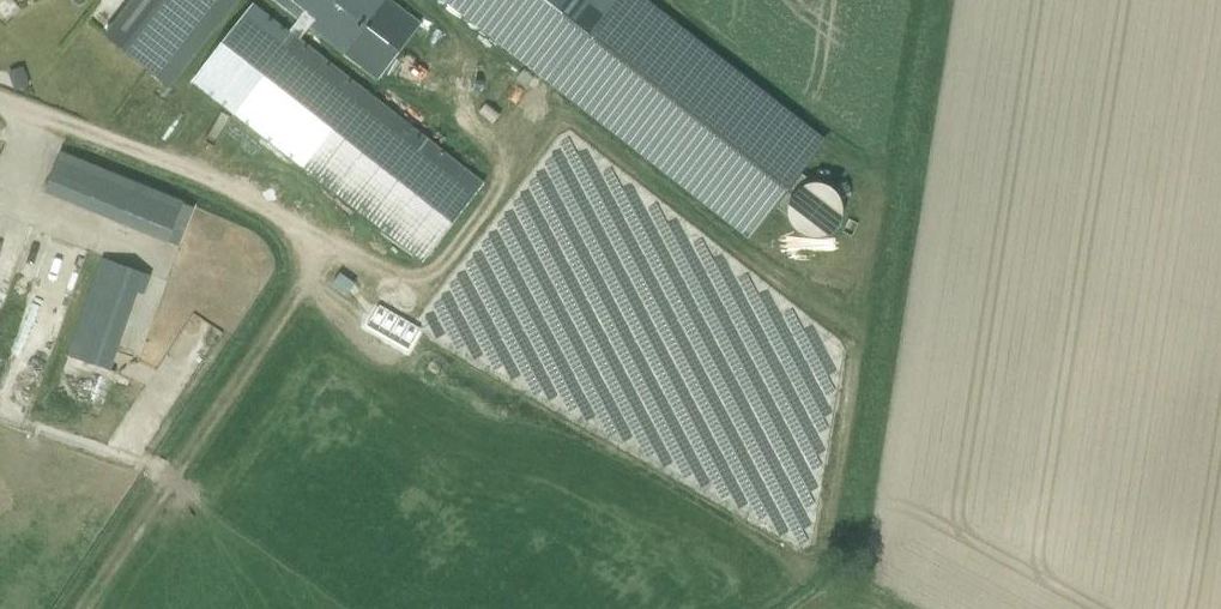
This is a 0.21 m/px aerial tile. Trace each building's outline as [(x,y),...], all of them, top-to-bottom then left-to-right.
[(236,0),(132,0),(104,37),(168,87),(236,0)] [(299,19),(288,32),(297,39),(308,26),(376,80),(419,25),(388,0),(274,0),(299,19)] [(552,89),(746,237),(823,139),(645,0),(439,0),(552,89)] [(362,90),(297,39),(288,32),(253,4),(191,82),(233,115),(418,260),(479,181),(413,129),(362,90)] [(27,89),(21,71),(6,77),(12,95),(27,89)] [(183,204),(59,153),(43,191),(168,242),(183,204)] [(102,258),(67,356),(110,371),(138,293),(144,295),(151,276),(102,258)]
